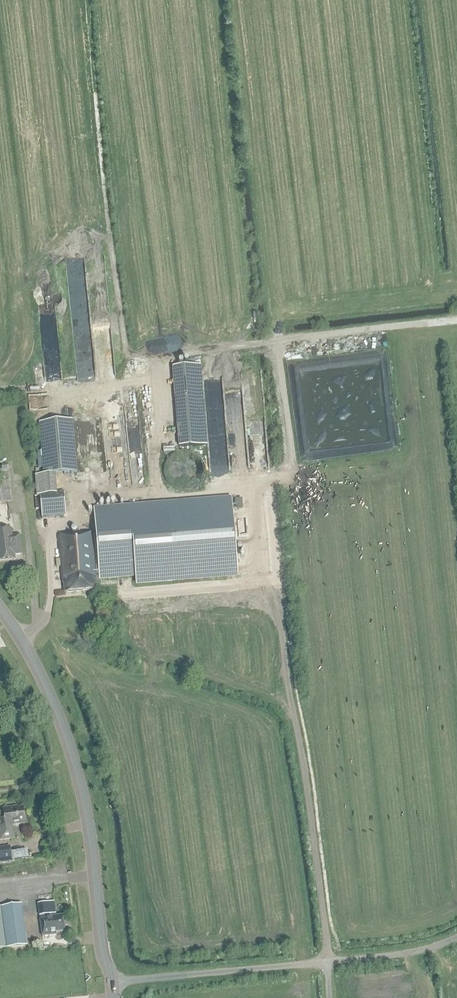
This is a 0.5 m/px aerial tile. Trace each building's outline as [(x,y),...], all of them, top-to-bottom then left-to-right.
[(172,365),(177,443),(206,441),(200,363),(172,365)] [(75,417),(80,472),(107,469),(101,415),(75,417)] [(77,472),(72,420),(40,423),(44,475),(54,474),(77,472)] [(9,482),(6,464),(1,465),(1,471),(0,471),(0,503),(12,502),(9,482)] [(39,495),(56,494),(54,474),(44,475),(35,476),(37,495),(39,495)] [(42,517),(65,514),(63,493),(56,494),(39,495),(42,517)] [(93,510),(95,532),(67,534),(68,536),(58,536),(60,560),(56,560),(56,567),(61,567),(62,583),(64,583),(65,593),(95,590),(94,584),(96,584),(96,577),(135,574),(136,583),(237,575),(231,499),(93,510)] [(10,529),(0,531),(0,562),(10,560),(9,556),(21,554),(18,535),(10,536),(10,529)] [(13,838),(11,825),(24,823),(22,807),(12,809),(12,807),(3,808),(3,812),(1,812),(0,813),(0,839),(13,838)] [(9,846),(0,848),(0,862),(11,860),(9,846)] [(38,895),(42,937),(56,935),(56,933),(63,932),(61,915),(56,915),(54,893),(38,895)] [(9,946),(23,944),(18,903),(0,906),(0,947),(9,946)]
